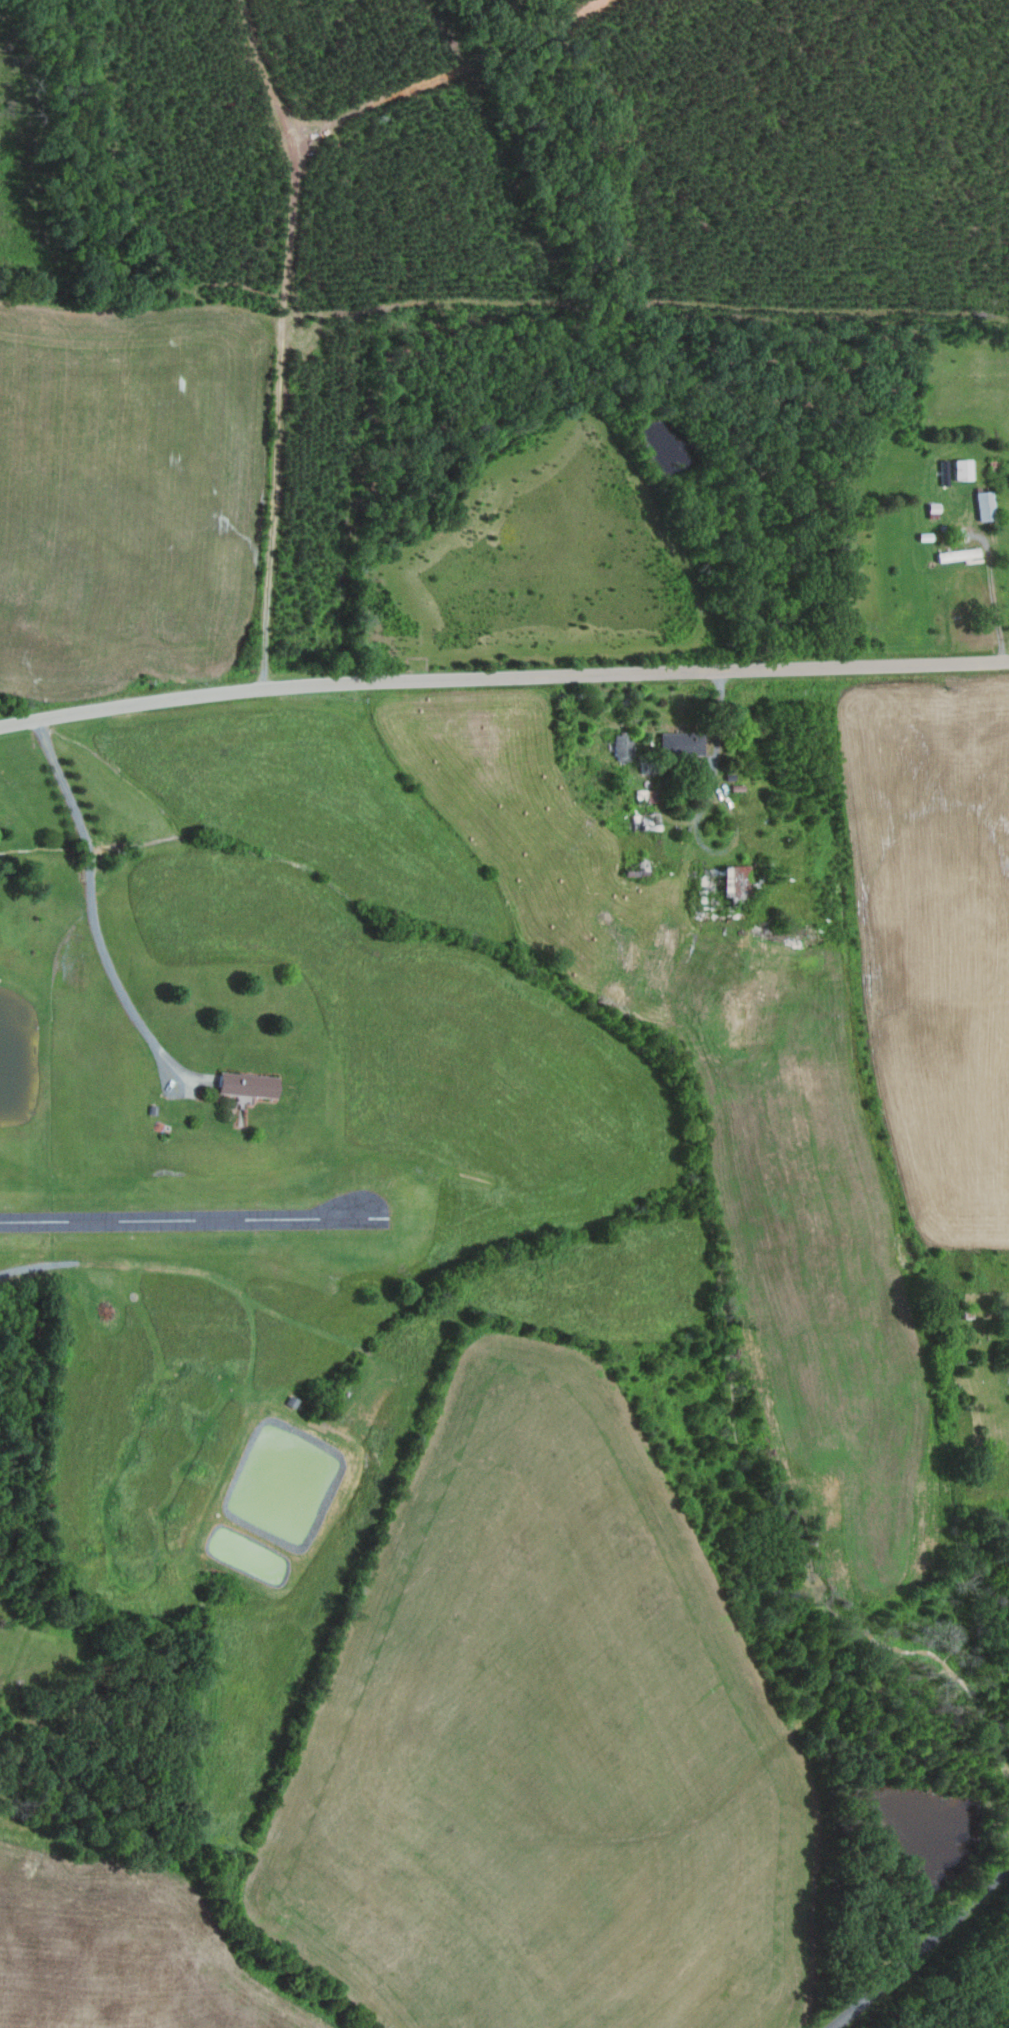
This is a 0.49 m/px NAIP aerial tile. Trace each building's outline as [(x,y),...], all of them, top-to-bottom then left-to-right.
[(956,458),(957,479),(974,478),(973,458),(956,458)] [(979,520),(996,519),(995,490),(978,491),(979,520)] [(939,551),(940,560),(981,557),(981,548),(939,551)] [(663,731),(662,755),(704,757),(705,733),(663,731)] [(633,756),(633,733),(615,733),(615,755),(633,756)] [(656,789),(635,789),(635,801),(656,801),(656,789)] [(660,828),(660,812),(633,813),(634,829),(660,828)] [(750,865),(726,865),(726,898),(719,898),(719,888),(712,888),(712,907),(734,907),(734,897),(751,897),(750,865)] [(616,1002),(627,997),(620,983),(609,989),(616,1002)] [(253,1096),(280,1098),(282,1076),(222,1071),(220,1093),(244,1096),(244,1102),(253,1103),(253,1096)]
